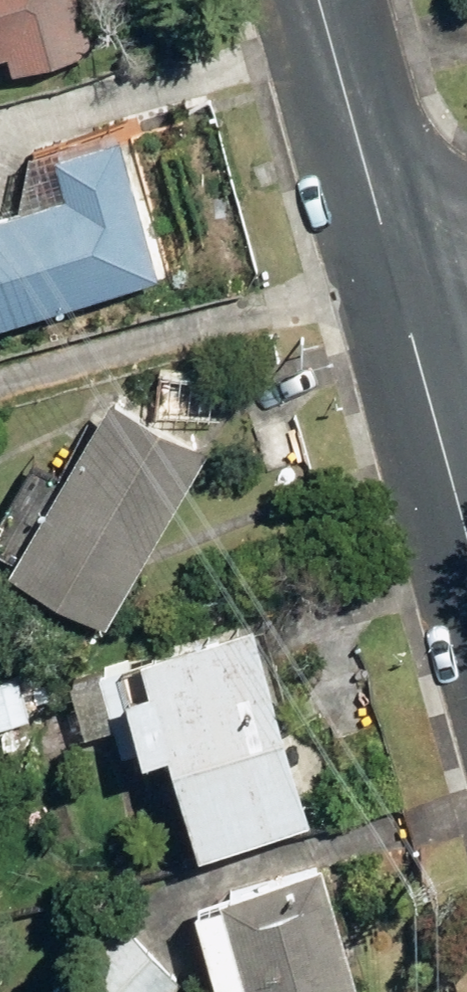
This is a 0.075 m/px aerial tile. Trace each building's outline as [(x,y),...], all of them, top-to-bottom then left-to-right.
[(21,47),(25,63),(103,44),(92,0),(0,0),(0,52),(21,47)] [(170,273),(131,133),(69,150),(80,190),(0,212),(0,320),(170,273)] [(16,551),(111,608),(214,435),(119,379),(16,551)] [(179,719),(208,829),(317,799),(262,600),(154,629),(162,659),(136,667),(152,725),(179,719)] [(32,712),(21,668),(0,674),(0,720),(32,712)] [(253,961),(262,991),(368,991),(329,848),(231,875),(232,881),(202,889),(225,968),(253,961)] [(68,991),(162,991),(183,972),(125,910),(54,977),(68,991)]
